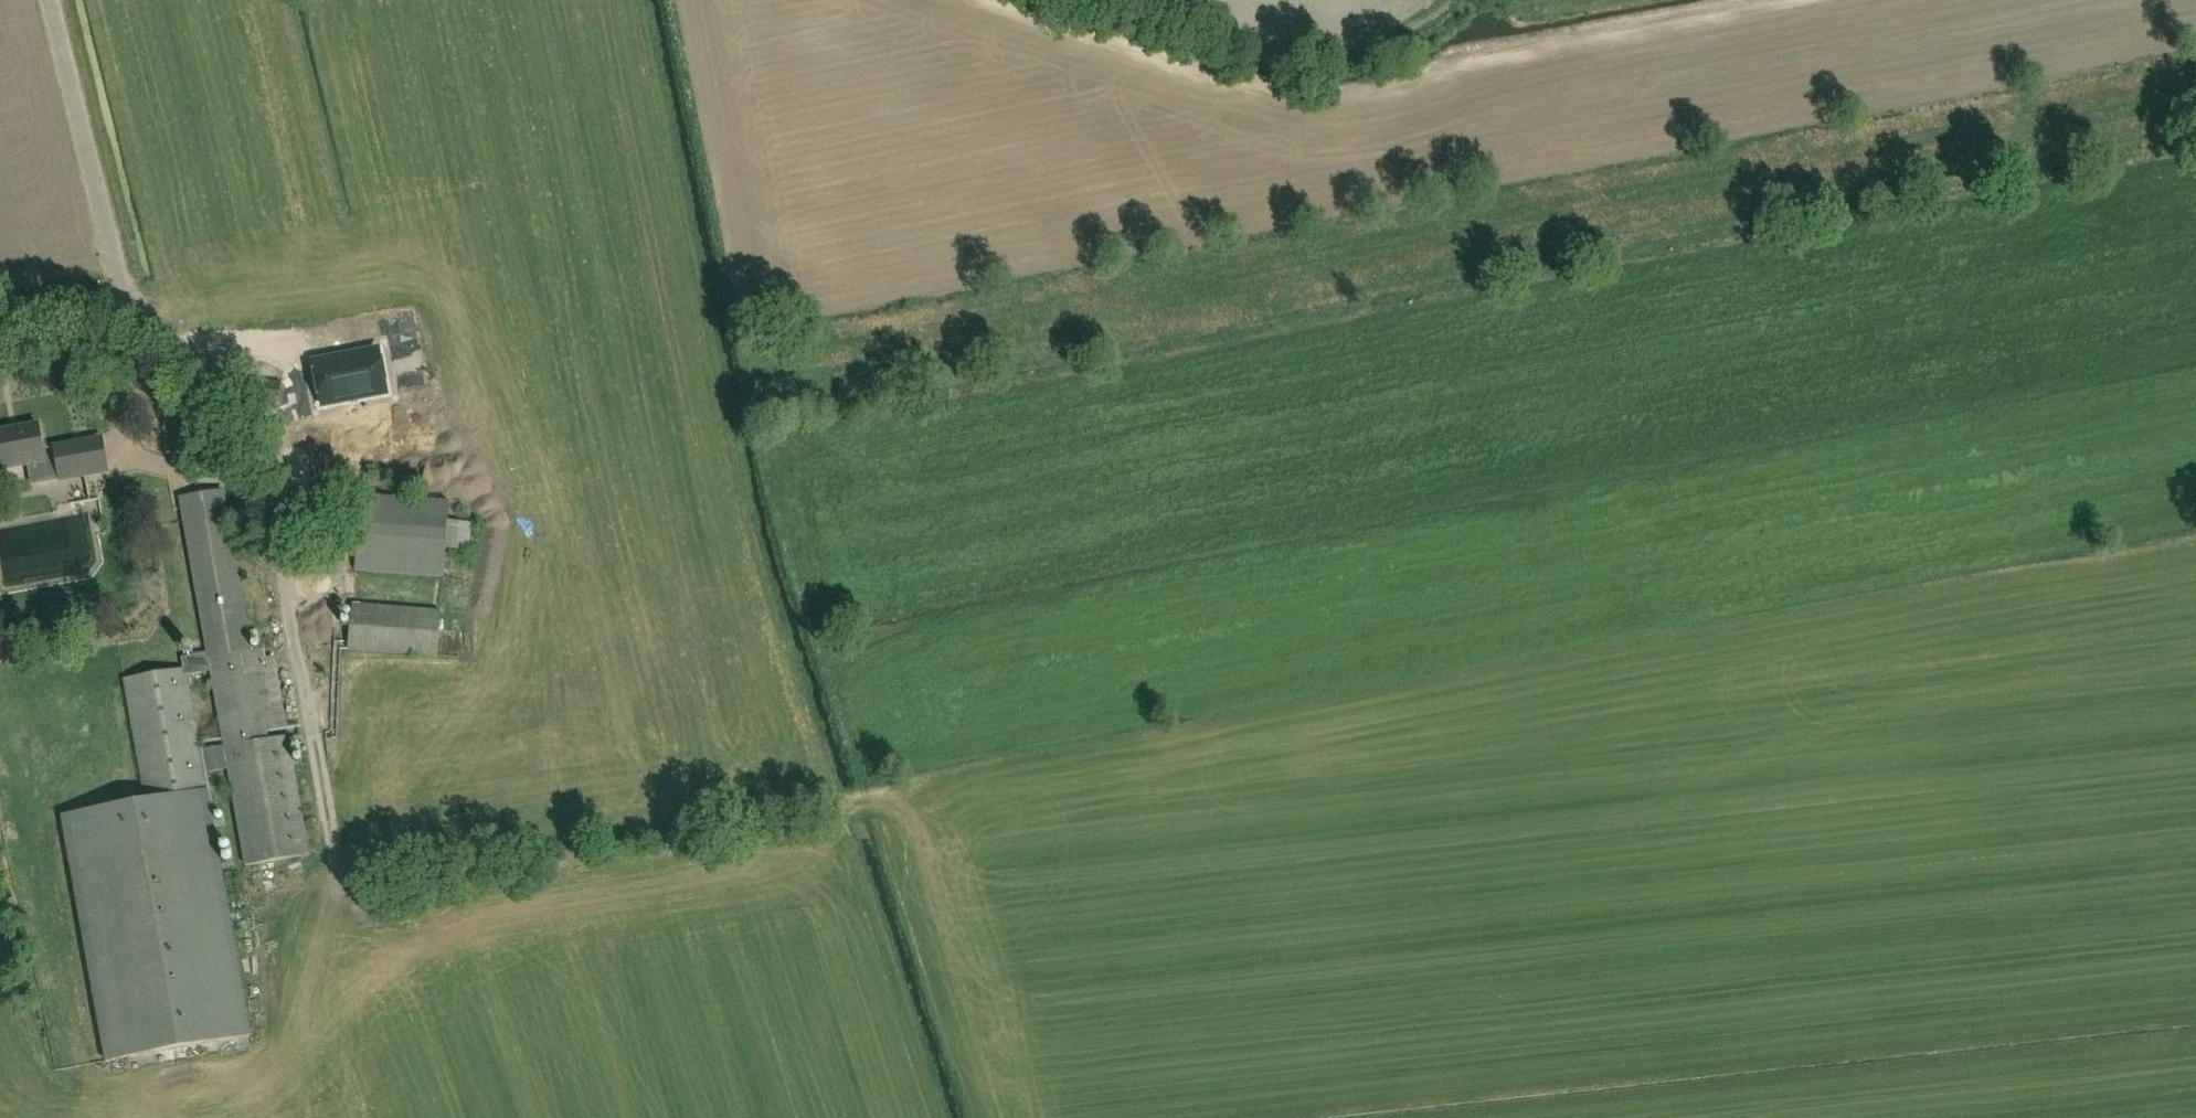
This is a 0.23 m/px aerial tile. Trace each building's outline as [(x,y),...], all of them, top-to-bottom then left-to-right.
[(378,352),(314,364),(322,404),(386,392),(378,352)] [(45,460),(38,424),(0,431),(0,469),(45,460)] [(100,439),(56,447),(62,478),(106,470),(100,439)] [(153,469),(172,473),(174,462),(156,458),(153,469)] [(252,650),(229,518),(225,490),(178,498),(184,526),(207,653),(181,658),(183,668),(123,679),(145,802),(63,816),(106,1059),(250,1035),(208,791),(204,772),(227,768),(245,866),(310,854),(289,736),(269,739),(267,730),(288,727),(274,656),(266,657),(265,648),(252,650)] [(469,551),(472,522),(448,520),(449,499),(361,493),(354,570),(444,577),(446,549),(469,551)] [(437,656),(440,610),(351,603),(348,649),(437,656)]
